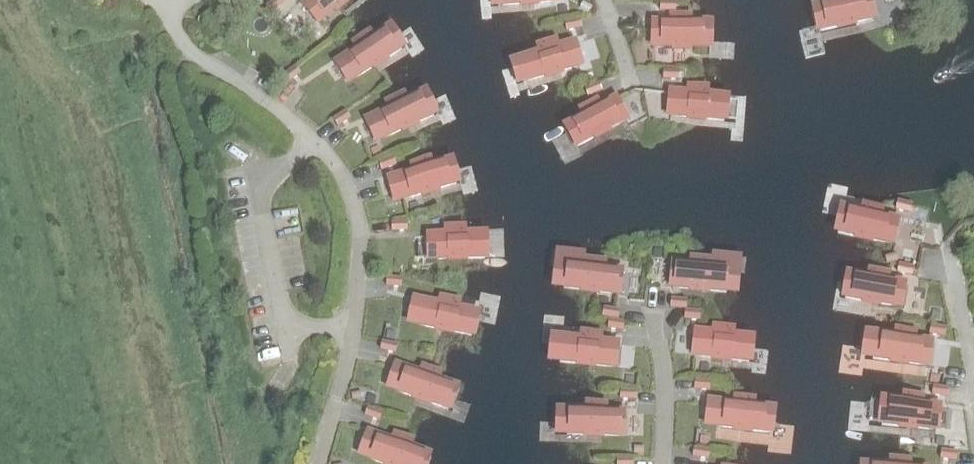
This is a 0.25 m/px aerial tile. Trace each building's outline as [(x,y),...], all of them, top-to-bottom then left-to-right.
[(281,0),(276,0),(267,8),(271,13),(283,3),(281,0)] [(305,5),(320,22),(333,10),(335,12),(349,0),(310,0),(305,5)] [(820,29),(839,25),(839,26),(838,26),(838,27),(856,23),(856,22),(855,22),(855,21),(873,17),(870,0),(833,0),(834,3),(815,7),(820,29)] [(655,23),(654,46),(673,47),(673,48),(672,48),(672,49),(691,49),(691,48),(690,48),(690,47),(709,47),(709,25),(691,24),(691,19),(692,19),(692,18),(670,17),(670,19),(674,19),(674,24),(655,23)] [(580,21),(565,24),(566,31),(581,28),(580,21)] [(389,29),(373,39),(370,35),(371,34),(370,33),(352,46),(353,47),(356,44),(359,49),(343,59),(356,78),(372,67),(373,68),(372,69),(372,70),(388,59),(387,59),(386,59),(386,58),(401,47),(389,29)] [(521,60),(527,81),(546,76),(546,77),(545,77),(545,78),(563,73),(563,72),(562,72),(561,71),(579,66),(573,44),(555,49),(554,44),(555,44),(554,43),(533,49),(534,50),(537,49),(539,54),(521,60)] [(283,77),(287,83),(300,74),(296,68),(283,77)] [(584,90),(587,97),(602,91),(599,84),(584,90)] [(709,91),(709,90),(687,88),(687,89),(691,90),(691,95),(672,93),(670,116),(689,117),(689,118),(688,118),(687,120),(706,121),(706,120),(705,120),(705,119),(724,120),(726,98),(707,96),(707,91),(709,91)] [(392,109),(375,117),(384,138),(402,130),(402,131),(401,131),(402,132),(419,124),(418,123),(417,124),(417,122),(434,114),(424,94),(407,102),(404,98),(406,97),(405,96),(385,105),(386,107),(390,105),(392,109)] [(577,146),(594,137),(595,138),(594,139),(594,140),(610,131),(610,130),(609,130),(608,129),(625,120),(614,100),(598,109),(595,105),(598,103),(598,102),(579,112),(580,113),(581,113),(583,117),(566,126),(577,146)] [(333,121),(337,127),(350,118),(346,113),(333,121)] [(393,159),(378,164),(381,171),(396,165),(393,159)] [(450,163),(432,168),(431,163),(432,162),(431,161),(411,167),(411,168),(414,167),(416,172),(398,177),(404,199),(422,194),(423,195),(422,195),(422,196),(440,191),(440,190),(438,191),(438,189),(456,184),(450,163)] [(911,213),(912,206),(897,203),(896,210),(911,213)] [(872,240),(872,239),(891,243),(896,221),(878,217),(879,212),(883,213),(883,211),(862,207),(861,208),(863,208),(861,213),(843,209),(838,231),(857,235),(856,237),(855,236),(855,238),(873,242),(873,240),(872,240)] [(465,236),(465,230),(466,230),(466,229),(444,230),(444,231),(448,231),(448,236),(430,237),(430,259),(450,259),(450,260),(448,260),(448,261),(467,261),(467,259),(466,259),(466,258),(485,258),(484,235),(465,236)] [(713,261),(691,259),(691,260),(695,260),(695,265),(676,263),(673,286),(692,288),(692,289),(691,289),(691,290),(709,292),(710,291),(708,291),(709,290),(728,292),(730,270),(711,267),(712,262),(713,262),(713,261)] [(603,263),(581,261),(581,262),(585,262),(585,267),(566,266),(564,288),(583,290),(583,291),(582,291),(582,292),(600,294),(600,293),(599,293),(599,291),(618,293),(621,271),(601,269),(602,264),(603,264),(603,263)] [(898,266),(897,272),(912,275),(914,269),(898,266)] [(889,275),(868,272),(868,273),(869,273),(868,278),(849,275),(845,297),(864,300),(863,302),(862,301),(862,302),(880,306),(881,305),(880,304),(880,303),(899,307),(903,284),(884,281),(885,276),(889,277),(889,275)] [(386,279),(386,286),(401,287),(402,280),(386,279)] [(460,304),(439,299),(439,300),(443,301),(441,306),(423,302),(418,324),(437,329),(437,330),(436,330),(435,331),(453,335),(454,334),(453,333),(453,332),(472,336),(477,314),(458,310),(459,305),(460,305),(460,304)] [(687,301),(671,299),(670,309),(686,311),(687,301)] [(603,309),(602,319),(618,321),(619,310),(603,309)] [(685,312),(684,319),(700,320),(700,313),(685,312)] [(608,322),(608,329),(623,330),(624,324),(608,322)] [(929,336),(944,339),(946,329),(931,326),(929,336)] [(697,333),(695,355),(714,357),(714,358),(712,358),(712,359),(731,361),(731,360),(730,360),(730,359),(749,361),(751,338),(732,336),(733,331),(735,331),(735,330),(713,328),(712,329),(716,329),(716,335),(697,333)] [(876,335),(872,357),(891,360),(891,361),(890,361),(890,362),(908,365),(908,364),(907,364),(907,362),(926,365),(930,343),(911,340),(911,335),(913,335),(913,334),(891,331),(891,332),(895,332),(894,338),(876,335)] [(578,365),(577,364),(577,366),(596,367),(596,366),(594,366),(595,365),(614,367),(616,344),(598,342),(598,337),(602,338),(602,337),(580,334),(580,335),(581,336),(581,341),(562,339),(559,361),(578,363),(578,365)] [(398,345),(382,341),(380,351),(396,354),(398,345)] [(442,374),(421,368),(421,369),(425,370),(423,375),(405,369),(398,391),(417,397),(416,398),(415,398),(415,399),(432,404),(433,403),(432,403),(432,402),(450,408),(457,386),(439,380),(441,375),(442,376),(442,374)] [(694,382),(694,389),(709,391),(710,384),(694,382)] [(947,399),(948,389),(933,387),(932,397),(947,399)] [(636,391),(620,391),(620,401),(636,401),(636,391)] [(936,429),(938,407),(919,405),(920,400),(924,400),(924,399),(902,397),(902,398),(903,398),(903,403),(884,401),(881,424),(900,426),(900,427),(899,427),(899,428),(917,430),(918,429),(916,429),(917,427),(936,429)] [(718,403),(716,426),(735,428),(735,429),(733,429),(733,430),(752,432),(752,431),(751,431),(751,430),(770,432),(773,410),(754,407),(754,402),(756,402),(756,401),(734,399),(734,400),(738,400),(737,405),(718,403)] [(606,407),(584,406),(584,408),(588,408),(588,413),(569,413),(569,435),(588,435),(588,437),(587,437),(587,438),(605,438),(605,437),(604,437),(604,436),(623,436),(624,414),(605,413),(605,408),(606,408),(606,407)] [(380,423),(383,413),(368,408),(364,417),(380,423)] [(393,436),(392,437),(396,439),(394,443),(377,437),(369,458),(385,463),(425,463),(428,456),(410,449),(412,444),(413,445),(413,444),(393,436)] [(709,460),(710,451),(694,449),(693,458),(709,460)] [(940,461),(956,462),(957,452),(941,451),(940,461)]
